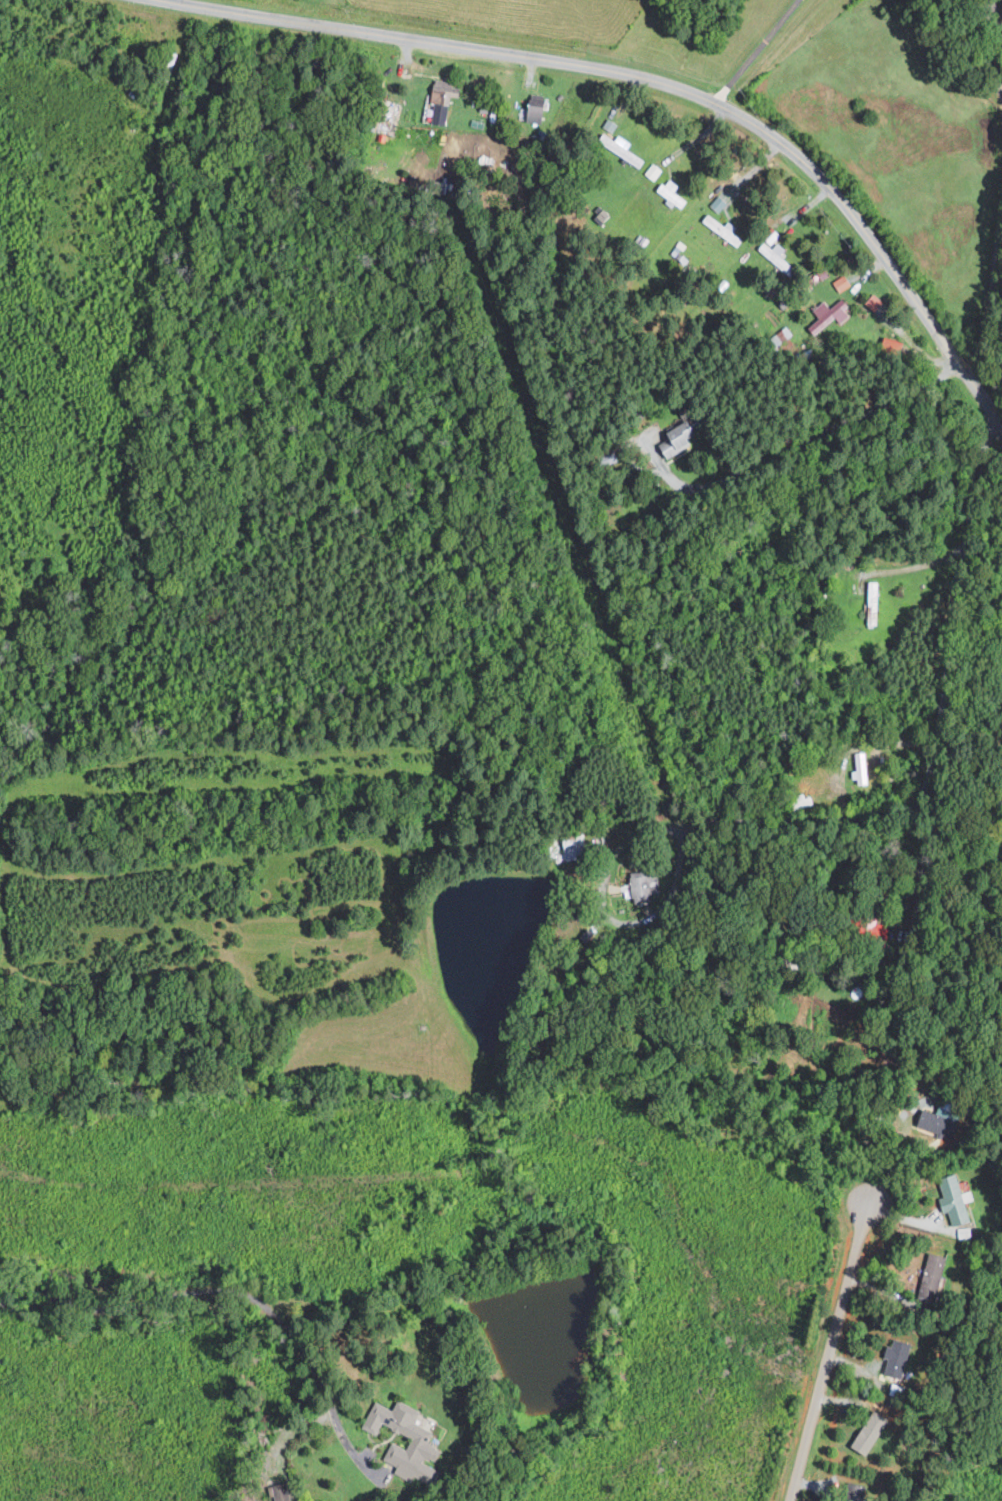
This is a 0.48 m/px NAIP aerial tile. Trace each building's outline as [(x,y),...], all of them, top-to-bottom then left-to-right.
[(448,125),(454,96),(462,98),(464,86),(438,81),(433,102),(438,103),(434,122),(448,125)] [(548,96),(532,94),(529,121),(544,123),(548,96)] [(603,129),(613,134),(618,122),(609,118),(603,129)] [(629,140),(621,135),(612,148),(640,166),(644,159),(625,146),(629,140)] [(682,209),(689,201),(675,191),(679,185),(670,178),(659,192),(682,209)] [(853,284),(846,274),(834,281),(841,292),(853,284)] [(867,304),(878,312),(886,302),(875,293),(867,304)] [(836,317),(841,324),(854,313),(842,299),(831,308),(824,301),(814,310),(820,317),(809,327),(816,335),(836,317)] [(665,431),(669,439),(659,443),(667,459),(692,447),(688,438),(703,430),(698,420),(690,424),(688,420),(665,431)] [(881,582),(872,582),(871,613),(880,613),(881,582)] [(644,877),(625,882),(629,895),(633,894),(636,904),(651,900),(644,877)] [(972,1222),(968,1202),(975,1200),(973,1191),(962,1193),(960,1181),(949,1184),(951,1193),(941,1195),(945,1213),(951,1212),(954,1226),(972,1222)] [(950,1257),(933,1252),(923,1289),(940,1294),(950,1257)] [(882,1371),(901,1380),(918,1348),(899,1338),(882,1371)] [(436,1488),(444,1472),(439,1461),(444,1450),(433,1445),(434,1432),(417,1423),(423,1412),(401,1400),(395,1411),(381,1404),(376,1403),(364,1427),(370,1428),(379,1433),(384,1423),(414,1439),(409,1450),(394,1442),(389,1454),(388,1461),(398,1466),(397,1475),(411,1482),(426,1483),(436,1488)] [(870,1456),(881,1437),(865,1428),(854,1447),(870,1456)]
